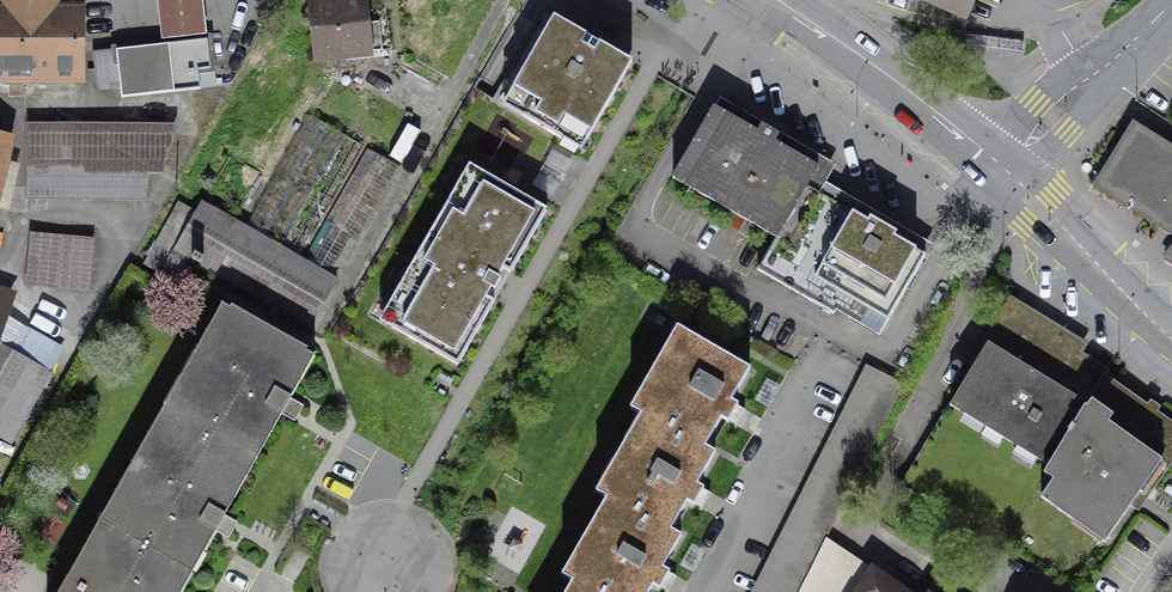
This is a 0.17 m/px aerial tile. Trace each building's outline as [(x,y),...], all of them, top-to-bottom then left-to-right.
[(162,45),(204,40),(200,0),(157,0),(162,45)] [(966,0),(939,0),(961,10),(966,0)] [(373,9),(314,13),(318,77),(378,73),(373,9)] [(0,11),(0,80),(87,80),(86,11),(0,11)] [(622,65),(545,24),(500,109),(577,149),(622,65)] [(1022,50),(1024,41),(955,31),(953,41),(1022,50)] [(210,90),(204,40),(162,45),(94,52),(100,103),(210,90)] [(776,240),(809,182),(818,167),(714,107),(672,179),(776,240)] [(179,202),(144,263),(162,273),(175,251),(297,320),(325,271),(336,277),(399,165),(306,113),(237,235),(179,202)] [(174,118),(28,118),(29,162),(156,164),(174,118)] [(1136,120),(1095,184),(1171,233),(1171,143),(1136,120)] [(0,142),(0,189),(10,145),(0,142)] [(149,167),(29,166),(29,195),(148,196),(149,167)] [(541,213),(468,174),(387,324),(460,363),(541,213)] [(888,228),(809,182),(776,240),(757,271),(813,303),(832,271),(855,285),(888,228)] [(928,251),(888,228),(855,285),(865,291),(850,316),(880,333),(928,251)] [(95,236),(29,231),(26,281),(91,286),(95,236)] [(1046,469),(1105,377),(1072,356),(1077,348),(1013,306),(948,405),(1046,469)] [(225,309),(170,408),(259,457),(314,358),(225,309)] [(641,415),(706,452),(750,373),(674,331),(630,409),(641,415)] [(0,369),(0,432),(11,439),(57,359),(18,337),(0,369)] [(866,367),(761,580),(786,591),(799,591),(902,385),(866,367)] [(1105,377),(1046,469),(1056,475),(1041,497),(1106,539),(1137,491),(1149,499),(1157,486),(1171,463),(1171,421),(1105,377)] [(196,572),(259,457),(170,408),(106,522),(196,572)] [(608,500),(672,536),(716,457),(706,452),(641,415),(597,494),(608,500)] [(587,591),(652,591),(681,541),(672,536),(608,500),(563,579),(571,583),(587,591)] [(196,572),(106,522),(68,591),(184,591),(196,572)] [(873,569),(858,591),(907,591),(873,569)] [(761,580),(755,591),(786,591),(761,580)] [(571,583),(566,591),(587,591),(571,583)]
